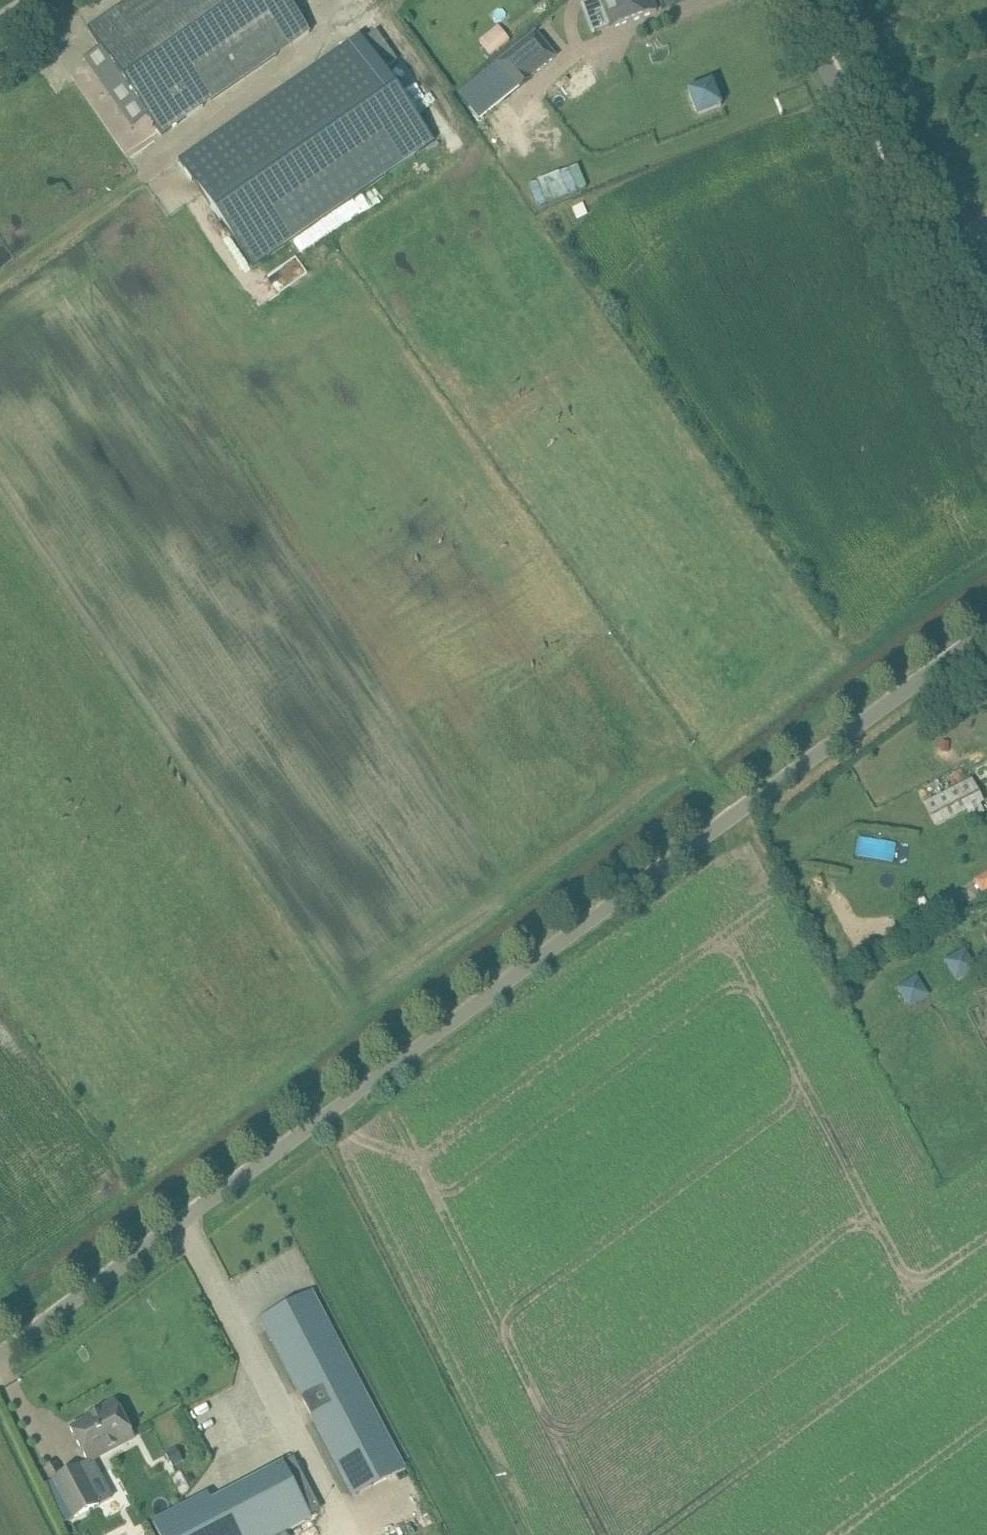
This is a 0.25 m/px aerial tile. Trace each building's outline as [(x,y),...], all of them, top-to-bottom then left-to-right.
[(89,30),(163,135),(312,32),(289,0),(132,0),(89,30)] [(582,5),(592,32),(609,26),(610,29),(657,11),(652,0),(595,0),(582,5)] [(480,42),(490,54),(509,39),(499,26),(480,42)] [(555,57),(535,33),(497,64),(518,90),(531,79),(530,77),(555,57)] [(360,34),(179,160),(202,194),(253,267),(434,141),(360,34)] [(713,81),(687,91),(696,117),(723,107),(713,81)] [(935,824),(986,805),(986,801),(979,777),(925,796),(935,824)] [(986,889),(986,872),(977,874),(980,890),(986,889)] [(955,981),(977,971),(966,949),(945,959),(955,981)] [(897,988),(909,1008),(929,995),(917,976),(897,988)] [(405,1468),(312,1291),(260,1318),(353,1495),(405,1468)] [(89,1462),(134,1438),(115,1401),(98,1410),(100,1413),(71,1429),(89,1462)] [(311,1517),(283,1463),(158,1528),(155,1521),(153,1521),(161,1534),(277,1534),(311,1517)] [(75,1517),(99,1504),(79,1465),(54,1478),(75,1517)]
